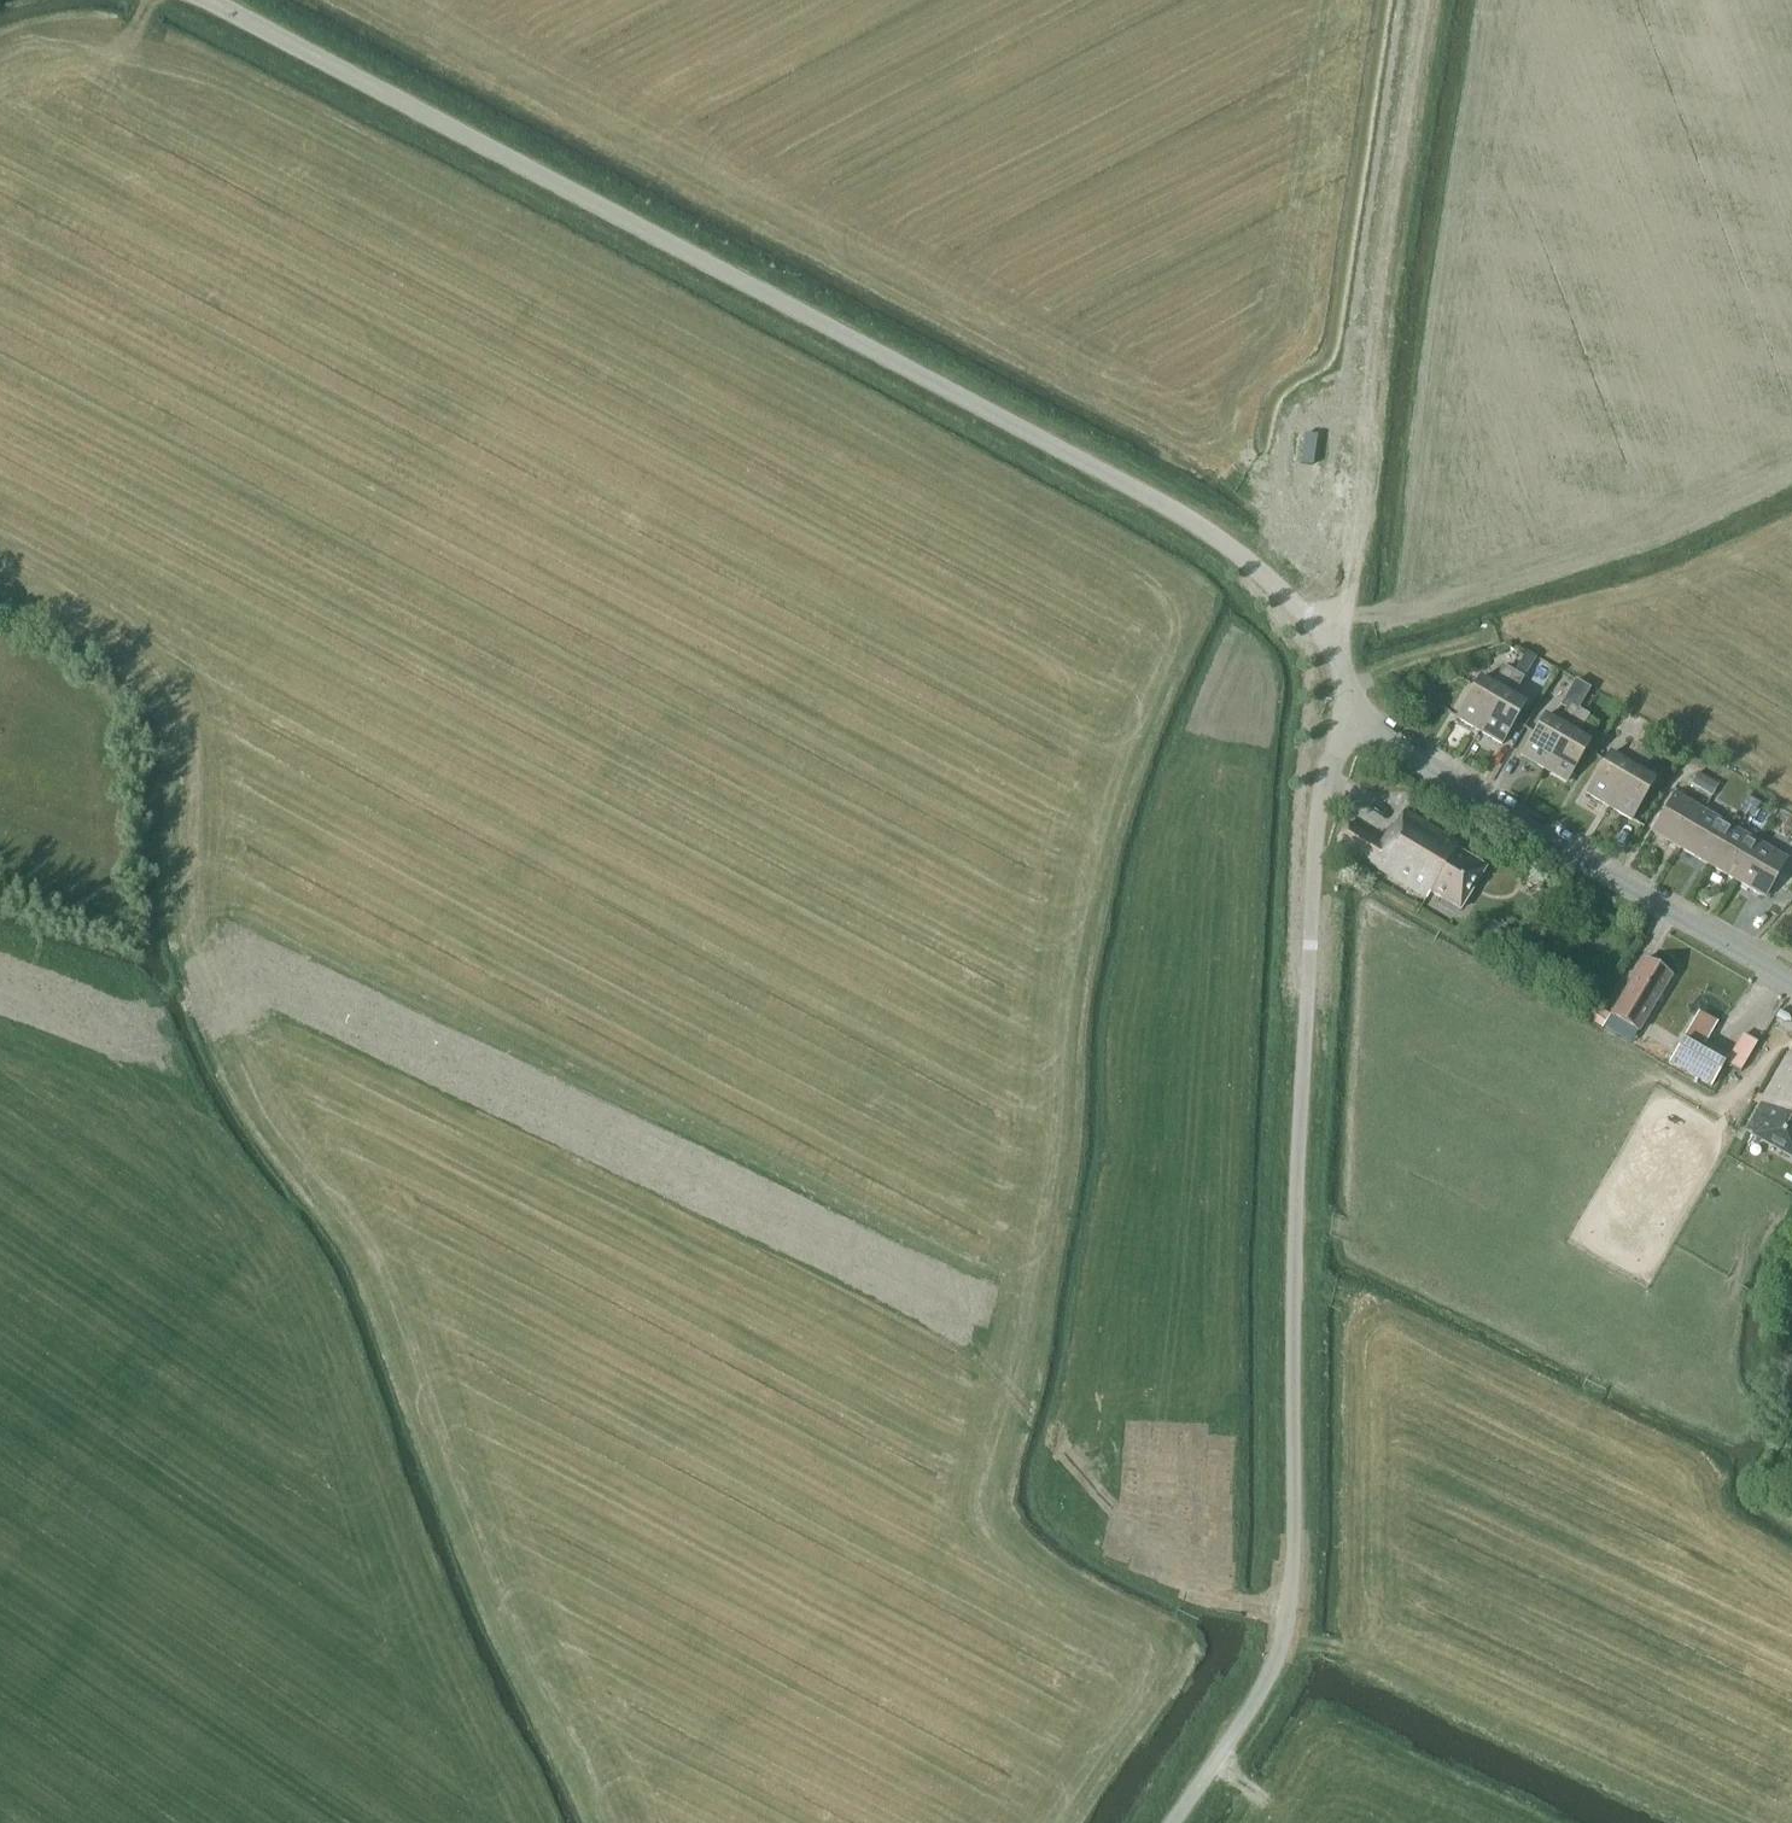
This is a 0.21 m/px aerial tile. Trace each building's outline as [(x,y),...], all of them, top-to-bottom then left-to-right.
[(1478,731),(1513,671),(1503,666),(1491,687),(1478,679),(1456,718),(1478,731)] [(1512,698),(1524,677),(1513,671),(1478,731),(1501,745),(1524,706),(1512,698)] [(1543,769),(1578,710),(1590,689),(1574,680),(1559,707),(1564,710),(1556,724),(1544,717),(1520,756),(1543,769)] [(1588,716),(1578,710),(1543,769),(1566,782),(1589,743),(1577,736),(1588,716)] [(1608,807),(1643,748),(1633,742),(1621,762),(1609,755),(1585,793),(1608,807)] [(1643,748),(1608,807),(1631,820),(1654,781),(1642,774),(1653,754),(1643,748)] [(1691,784),(1712,796),(1717,786),(1696,774),(1691,784)] [(1680,849),(1702,811),(1674,794),(1652,832),(1680,849)] [(1708,865),(1730,827),(1702,811),(1680,849),(1708,865)] [(1458,846),(1403,812),(1393,827),(1391,825),(1380,843),(1347,823),(1335,842),(1425,897),(1429,892),(1458,910),(1484,868),(1455,850),(1458,846)] [(1735,881),(1757,843),(1730,827),(1708,865),(1735,881)] [(1757,843),(1735,881),(1764,897),(1786,859),(1757,843)] [(1782,890),(1791,897),(1791,876),(1782,890)] [(1505,956),(1517,964),(1527,947),(1515,939),(1505,956)] [(1638,1030),(1672,976),(1644,959),(1623,994),(1611,1014),(1638,1030)] [(1602,1028),(1610,1015),(1596,1007),(1588,1019),(1602,1028)] [(1710,1087),(1724,1064),(1727,1058),(1685,1033),(1668,1062),(1710,1087)] [(1741,1034),(1727,1058),(1724,1064),(1738,1072),(1755,1043),(1741,1034)] [(1788,1053),(1744,1132),(1791,1159),(1791,1055),(1788,1053)] [(1774,1366),(1791,1381),(1791,1346),(1774,1366)]
